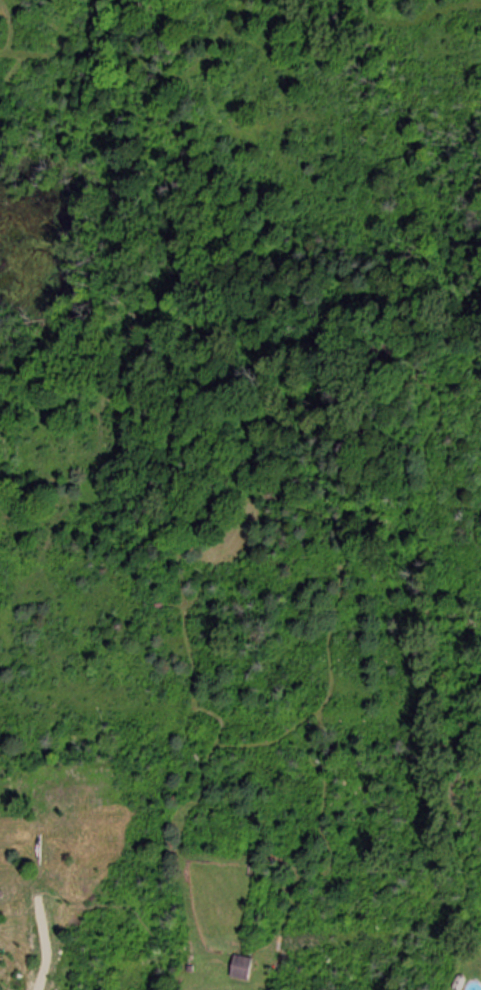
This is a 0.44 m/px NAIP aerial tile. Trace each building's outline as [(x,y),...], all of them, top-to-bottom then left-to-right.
[(257,961),(239,956),(233,977),(252,982),(257,961)]
